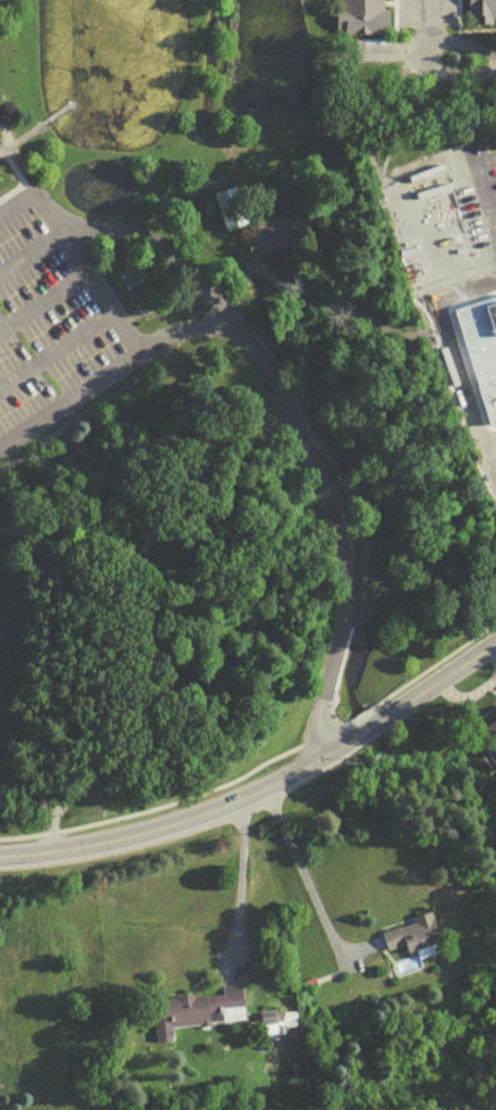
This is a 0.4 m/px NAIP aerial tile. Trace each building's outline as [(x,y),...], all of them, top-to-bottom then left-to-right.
[(338,40),(390,41),(390,0),(338,0),(338,40)] [(470,30),(495,30),(495,0),(470,0),(470,30)] [(221,234),(243,231),(236,183),(214,186),(221,234)] [(487,721),(495,733),(495,714),(487,721)] [(379,930),(430,911),(439,938),(409,949),(407,941),(386,949),(382,938),(379,930)] [(219,983),(219,994),(149,995),(149,1024),(223,1023),(223,1019),(241,1019),(241,983),(219,983)]
